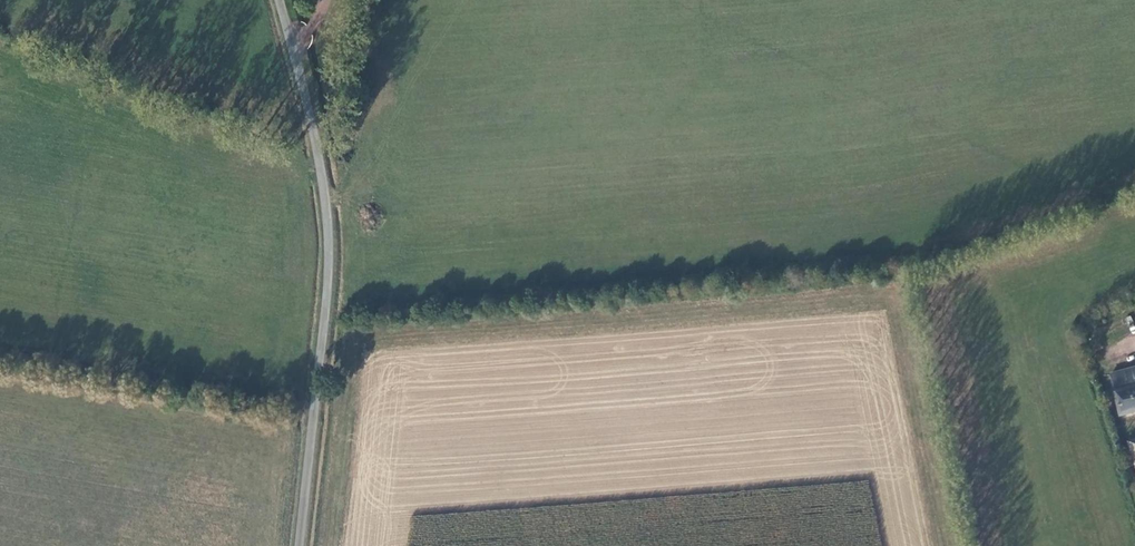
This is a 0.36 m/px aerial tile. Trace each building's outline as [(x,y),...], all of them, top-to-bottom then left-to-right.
[(1105,381),(1116,421),(1134,415),(1134,372),(1105,381)] [(1124,445),(1134,484),(1134,442),(1124,445)]
